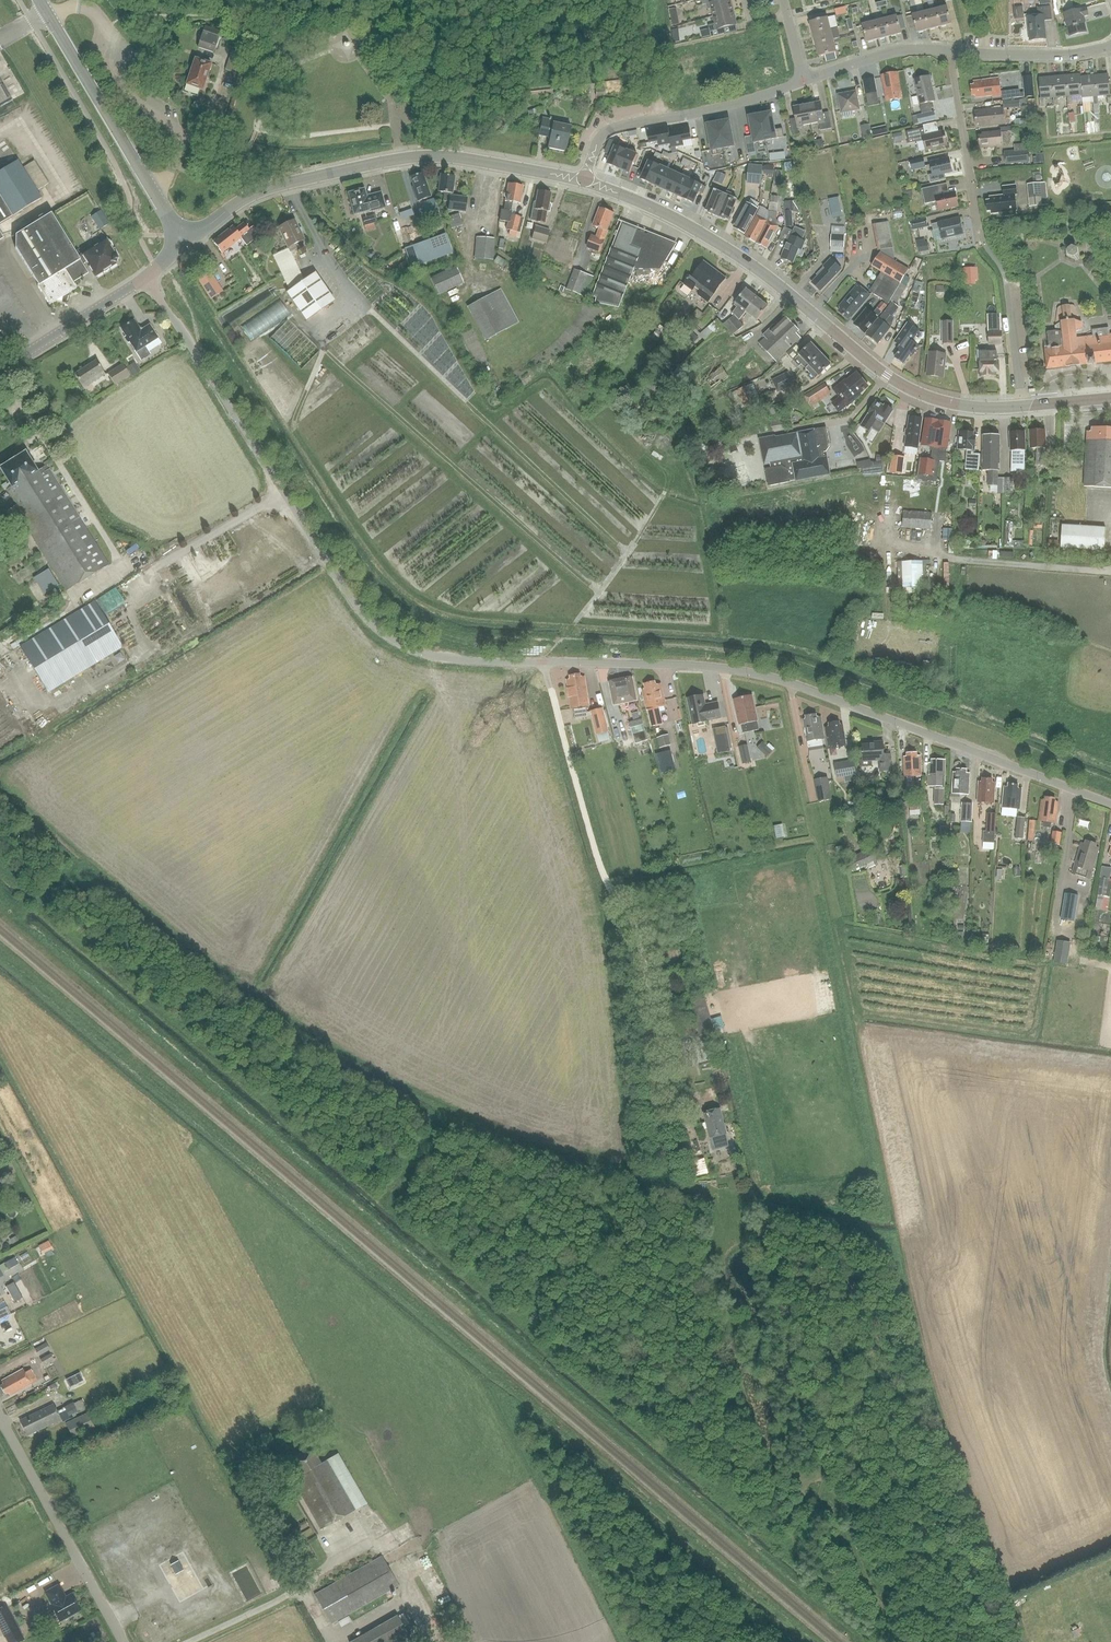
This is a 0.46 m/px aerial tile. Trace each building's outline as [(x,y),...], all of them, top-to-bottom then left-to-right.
[(703,6),(707,5),(708,10),(712,9),(714,17),(733,11),(730,0),(722,0),(716,1),(716,0),(701,0),(703,6)] [(848,14),(846,6),(835,9),(836,16),(848,14)] [(1044,21),(1052,20),(1051,6),(1037,8),(1038,16),(1028,17),(1030,41),(1046,39),(1044,21)] [(947,7),(936,10),(940,27),(952,24),(947,7)] [(1023,7),(1014,8),(1015,19),(1025,18),(1023,7)] [(1087,33),(1083,16),(1089,15),(1087,7),(1064,13),(1070,37),(1087,33)] [(676,8),(670,9),(671,17),(678,16),(676,8)] [(936,10),(924,13),(928,30),(940,27),(936,10)] [(715,24),(708,26),(711,38),(724,34),(723,28),(737,25),(733,11),(714,17),(715,24)] [(916,33),(928,30),(924,13),(907,17),(909,29),(915,27),(916,33)] [(903,15),(897,16),(900,29),(906,28),(903,15)] [(897,16),(885,19),(890,36),(901,33),(900,29),(897,16)] [(827,18),(810,22),(813,34),(830,29),(827,18)] [(885,19),(874,22),(878,39),(890,36),(885,19)] [(874,22),(862,25),(867,42),(878,39),(874,22)] [(216,47),(218,47),(221,38),(219,37),(221,32),(205,27),(198,47),(214,52),(216,47)] [(830,29),(813,34),(816,45),(833,41),(830,29)] [(833,41),(816,45),(819,57),(836,53),(833,41)] [(241,55),(231,52),(225,71),(235,74),(241,55)] [(195,59),(188,80),(187,84),(203,90),(211,64),(195,59)] [(901,94),(899,81),(898,72),(881,75),(883,84),(885,97),(889,96),(889,100),(899,98),(898,95),(901,94)] [(1081,74),(1067,76),(1069,96),(1067,97),(1068,105),(1073,104),(1072,96),(1082,95),(1081,77),(1081,74)] [(930,75),(913,79),(919,105),(936,101),(930,75)] [(1024,97),(1024,98),(1035,97),(1032,75),(1022,76),(1024,92),(1024,97)] [(1095,76),(1097,96),(1098,96),(1107,96),(1108,104),(1110,104),(1110,95),(1108,75),(1095,76)] [(1067,76),(1053,77),(1055,98),(1053,98),(1054,106),(1059,106),(1058,97),(1067,97),(1069,96),(1067,76)] [(1081,77),(1082,95),(1082,98),(1093,97),(1094,105),(1098,105),(1099,105),(1098,96),(1097,96),(1095,76),(1081,77)] [(1053,77),(1039,78),(1041,99),(1040,99),(1040,108),(1045,107),(1044,99),(1053,98),(1055,98),(1053,77)] [(873,78),(862,80),(865,94),(876,92),(873,78)] [(993,97),(1001,96),(999,78),(974,82),(974,85),(971,86),(972,96),(975,95),(975,98),(993,96),(993,97)] [(604,88),(595,89),(596,97),(605,96),(604,88)] [(1019,89),(1008,91),(1009,99),(1011,99),(1018,98),(1020,98),(1019,93),(1019,89)] [(841,113),(860,110),(856,91),(838,95),(841,113)] [(1004,101),(1005,109),(1020,107),(1020,100),(1004,101)] [(832,128),(829,112),(823,113),(820,102),(807,105),(811,125),(819,123),(820,131),(832,128)] [(1090,103),(1083,104),(1084,113),(1091,112),(1090,103)] [(798,127),(811,125),(807,105),(793,107),(796,119),(789,120),(793,136),(799,135),(798,127)] [(980,114),(975,114),(976,124),(980,124),(981,127),(1005,124),(1004,119),(1010,119),(1009,110),(1003,111),(1003,108),(979,110),(980,114)] [(771,113),(760,115),(765,140),(777,138),(784,137),(782,129),(775,130),(771,113)] [(753,136),(745,138),(748,155),(756,153),(754,143),(765,140),(760,115),(749,117),(753,136)] [(548,149),(566,153),(571,126),(553,122),(553,120),(542,118),(539,136),(550,138),(548,149)] [(729,121),(718,123),(723,148),(734,146),(729,121)] [(718,123),(707,125),(713,156),(718,155),(717,149),(723,148),(718,123)] [(871,137),(869,124),(860,126),(863,139),(871,137)] [(873,136),(886,133),(885,126),(871,129),(873,136)] [(669,128),(647,132),(649,143),(658,142),(659,146),(671,143),(669,131),(669,128)] [(690,128),(669,131),(671,143),(671,147),(672,147),(676,146),(684,145),(683,141),(692,139),(690,128)] [(925,135),(924,128),(910,131),(906,132),(909,144),(913,143),(924,140),(926,151),(947,146),(944,131),(939,132),(925,135)] [(1004,146),(1003,144),(1010,143),(1009,132),(1002,133),(1002,131),(1001,131),(982,133),(983,135),(978,136),(980,148),(1004,146)] [(895,143),(904,141),(901,132),(893,134),(895,143)] [(611,140),(606,152),(612,155),(616,146),(618,143),(611,140)] [(816,150),(823,148),(822,140),(815,141),(816,150)] [(612,155),(608,165),(619,169),(627,150),(616,146),(612,155)] [(627,150),(619,169),(630,173),(638,155),(627,150)] [(663,152),(662,155),(675,161),(678,153),(677,153),(673,154),(669,155),(663,152)] [(1028,152),(1004,154),(1005,164),(1030,162),(1029,160),(1028,152)] [(1036,157),(1033,157),(1034,164),(1044,163),(1043,154),(1036,154),(1036,157)] [(949,158),(930,162),(932,174),(928,175),(930,183),(946,180),(944,174),(952,172),(949,158)] [(42,198),(18,160),(0,172),(0,224),(42,198)] [(909,163),(911,172),(925,169),(923,160),(909,163)] [(652,185),(660,166),(650,161),(641,180),(652,185)] [(762,165),(748,164),(747,183),(760,184),(762,165)] [(663,189),(671,171),(660,166),(652,185),(653,185),(653,184),(663,189)] [(774,175),(774,167),(764,166),(764,174),(774,175)] [(725,187),(730,173),(720,169),(714,183),(725,187)] [(774,170),(772,186),(780,187),(782,172),(780,172),(780,171),(774,170)] [(673,193),(681,175),(671,171),(663,189),(673,193)] [(413,187),(418,201),(431,197),(422,173),(411,177),(414,187),(413,187)] [(449,202),(448,210),(466,212),(467,198),(451,196),(451,194),(453,194),(455,176),(441,174),(438,192),(444,193),(443,201),(449,202)] [(684,199),(692,180),(681,175),(673,193),(683,198),(684,199)] [(704,194),(707,187),(703,185),(692,180),(684,199),(695,203),(700,192),(704,194)] [(1046,182),(1028,184),(1030,198),(1043,196),(1042,194),(1048,194),(1046,182)] [(520,203),(523,186),(508,184),(504,211),(502,211),(500,222),(509,223),(508,230),(509,230),(508,235),(515,236),(516,231),(519,232),(522,217),(510,215),(513,202),(520,203)] [(925,204),(936,202),(938,211),(959,206),(955,192),(940,195),(938,185),(921,189),(925,204)] [(1016,211),(1017,211),(1015,195),(1017,195),(1016,186),(1003,187),(1004,196),(990,198),(990,201),(987,201),(988,211),(991,211),(991,213),(1000,213),(1000,217),(1016,215),(1016,211)] [(363,189),(360,188),(357,189),(356,191),(349,193),(354,215),(370,211),(385,208),(381,193),(366,197),(364,189),(363,189)] [(912,189),(904,190),(905,197),(913,195),(912,189)] [(547,212),(550,212),(551,205),(549,203),(551,193),(538,191),(536,201),(534,203),(531,221),(545,223),(547,212)] [(726,195),(725,195),(715,191),(706,212),(716,216),(718,211),(719,212),(726,195)] [(728,221),(737,200),(730,197),(731,194),(727,192),(725,195),(726,195),(719,212),(718,211),(716,216),(728,221)] [(438,211),(434,198),(422,203),(426,215),(438,211)] [(784,202),(784,210),(792,210),(794,210),(793,201),(784,202)] [(758,209),(746,205),(733,228),(744,234),(758,209)] [(600,252),(604,242),(608,231),(607,231),(614,213),(600,208),(593,226),(599,228),(595,239),(591,237),(587,247),(600,252)] [(110,223),(101,210),(92,216),(100,229),(110,223)] [(793,226),(792,210),(784,210),(786,227),(793,226)] [(756,243),(766,248),(778,227),(777,227),(779,223),(777,222),(778,221),(776,220),(777,213),(769,212),(768,221),(767,221),(756,243)] [(16,236),(16,248),(50,303),(53,301),(61,303),(62,300),(63,294),(70,290),(76,286),(74,283),(90,273),(85,264),(87,263),(96,277),(117,263),(119,259),(107,240),(79,257),(57,222),(52,213),(16,236)] [(463,225),(459,213),(448,217),(451,228),(463,225)] [(767,221),(757,215),(745,237),(756,243),(767,221)] [(362,219),(364,226),(375,223),(373,216),(362,219)] [(911,221),(913,230),(929,227),(927,218),(911,221)] [(960,218),(932,224),(933,230),(940,229),(942,239),(963,234),(960,218)] [(279,227),(278,228),(290,252),(291,252),(299,248),(297,244),(304,240),(295,220),(286,224),(284,223),(280,225),(279,227)] [(617,236),(593,296),(597,298),(596,302),(619,307),(634,269),(660,269),(676,244),(648,232),(647,234),(638,231),(639,229),(622,222),(619,232),(616,231),(615,236),(617,236)] [(233,227),(213,242),(222,254),(241,239),(247,247),(256,240),(249,231),(243,223),(235,229),(233,227)] [(536,225),(532,239),(546,243),(550,230),(536,225)] [(802,240),(806,231),(795,227),(791,235),(790,235),(781,258),(793,263),(796,254),(801,256),(803,250),(802,250),(805,241),(802,240)] [(447,233),(406,246),(412,266),(453,252),(447,233)] [(831,234),(831,245),(844,245),(845,235),(831,234)] [(476,237),(475,257),(474,259),(493,260),(495,238),(476,237)] [(891,241),(877,244),(878,250),(881,250),(892,248),(891,241)] [(925,242),(916,244),(918,253),(920,252),(927,251),(925,242)] [(273,255),(286,285),(302,277),(291,252),(290,252),(288,248),(273,255)] [(892,248),(881,250),(882,254),(880,253),(873,266),(887,275),(875,294),(888,303),(890,300),(900,283),(905,276),(908,270),(899,264),(895,262),(892,248)] [(812,283),(820,291),(841,269),(831,260),(824,267),(826,268),(812,283)] [(684,284),(692,290),(695,287),(700,291),(697,294),(708,302),(726,278),(704,262),(692,277),(690,276),(684,284)] [(439,295),(464,283),(456,266),(431,278),(439,295)] [(977,267),(963,268),(964,285),(978,285),(977,267)] [(594,277),(575,269),(567,289),(586,297),(594,277)] [(209,271),(198,279),(211,299),(222,292),(209,271)] [(286,293),(306,320),(334,301),(315,273),(304,280),(299,284),(286,293)] [(905,276),(900,283),(906,287),(910,279),(905,276)] [(891,328),(885,323),(898,308),(895,305),(906,287),(900,283),(890,300),(892,302),(867,335),(878,344),(891,328)] [(838,306),(842,309),(839,312),(848,319),(850,316),(852,317),(870,295),(857,284),(838,306)] [(740,320),(746,312),(757,297),(746,288),(733,306),(736,308),(732,315),(733,316),(735,315),(740,320)] [(485,341),(519,322),(501,289),(467,307),(485,341)] [(757,297),(746,312),(757,321),(769,306),(757,297)] [(244,323),(251,337),(292,317),(284,302),(244,323)] [(867,308),(854,324),(865,333),(883,311),(882,311),(887,305),(883,302),(878,308),(878,307),(873,313),(867,308)] [(709,305),(694,326),(701,331),(716,310),(709,305)] [(1045,351),(1047,369),(1089,364),(1089,366),(1096,365),(1096,363),(1110,361),(1110,334),(1110,335),(1109,328),(1092,330),(1093,337),(1077,338),(1077,331),(1083,329),(1083,323),(1082,322),(1079,316),(1077,312),(1075,307),(1075,306),(1074,306),(1073,305),(1072,305),(1071,305),(1062,306),(1059,306),(1058,307),(1058,308),(1057,309),(1057,310),(1056,315),(1055,321),(1055,326),(1056,332),(1048,333),(1050,350),(1045,351)] [(740,320),(735,315),(733,316),(729,320),(739,330),(744,326),(740,320)] [(765,338),(759,344),(776,362),(801,338),(796,333),(799,330),(786,316),(777,325),(774,325),(763,335),(765,338)] [(719,317),(705,330),(710,336),(724,323),(719,317)] [(125,326),(121,328),(126,337),(125,338),(128,343),(129,342),(136,352),(142,361),(151,355),(148,352),(145,347),(158,338),(150,326),(143,330),(143,331),(140,331),(140,330),(134,320),(130,323),(129,322),(128,322),(125,324),(124,325),(125,326)] [(724,324),(733,335),(739,330),(729,320),(724,324)] [(954,343),(953,321),(942,321),(943,343),(954,343)] [(901,350),(896,357),(904,363),(911,352),(913,354),(918,346),(911,341),(918,331),(908,324),(901,335),(906,338),(898,348),(901,350)] [(989,331),(989,344),(1003,344),(1003,331),(1001,331),(989,331)] [(692,332),(686,338),(693,345),(699,338),(692,332)] [(811,343),(793,360),(799,366),(802,364),(806,368),(821,354),(811,343)] [(997,352),(989,352),(989,350),(978,351),(978,359),(982,359),(982,363),(980,363),(981,376),(995,375),(995,372),(998,371),(997,352)] [(929,352),(927,375),(943,377),(946,354),(929,352)] [(821,354),(806,368),(811,373),(808,375),(813,380),(816,379),(831,364),(821,354)] [(97,361),(75,375),(83,388),(105,374),(97,361)] [(133,376),(140,371),(134,362),(127,367),(133,376)] [(123,364),(120,366),(108,374),(116,386),(131,377),(123,364)] [(722,368),(704,380),(710,389),(728,376),(722,368)] [(779,392),(784,389),(794,384),(788,372),(773,380),(779,392)] [(868,387),(857,373),(847,381),(846,379),(834,389),(840,397),(833,403),(840,411),(847,405),(847,406),(860,395),(860,393),(868,387)] [(747,385),(732,392),(739,406),(743,404),(744,406),(758,400),(760,399),(752,383),(747,385)] [(824,384),(805,396),(810,403),(829,391),(824,384)] [(884,406),(876,402),(861,425),(869,430),(871,426),(879,431),(884,423),(885,424),(893,411),(892,410),(891,407),(889,405),(885,405),(884,406)] [(922,419),(909,417),(905,447),(917,448),(918,449),(922,419)] [(926,419),(922,444),(933,446),(935,446),(939,421),(926,419)] [(939,421),(935,446),(947,448),(951,423),(939,421)] [(1084,487),(1110,488),(1110,426),(1105,426),(1102,428),(1092,427),(1092,432),(1087,432),(1084,487)] [(825,446),(829,441),(826,427),(798,433),(799,435),(789,437),(789,440),(782,441),(775,436),(759,439),(764,465),(767,464),(770,467),(772,474),(766,475),(768,487),(790,482),(796,481),(830,475),(827,457),(825,446)] [(1030,430),(1030,449),(1037,449),(1036,465),(1044,466),(1045,448),(1046,448),(1046,445),(1047,440),(1045,440),(1045,429),(1030,430)] [(958,449),(967,450),(965,470),(979,471),(980,454),(974,454),(974,451),(976,451),(977,437),(973,437),(974,432),(959,431),(958,449)] [(1025,431),(1010,432),(1011,451),(1012,451),(1011,472),(1026,473),(1025,451),(1025,431)] [(983,435),(983,471),(988,471),(988,486),(990,486),(990,491),(998,493),(998,486),(998,471),(999,471),(1000,435),(998,435),(998,434),(992,434),(992,435),(983,435)] [(738,451),(734,440),(727,443),(731,454),(738,451)] [(934,451),(933,460),(940,461),(945,462),(946,453),(947,448),(935,446),(934,451)] [(25,453),(14,460),(0,469),(12,488),(7,491),(16,506),(15,508),(21,517),(20,518),(66,593),(109,566),(46,465),(37,471),(25,453)] [(892,456),(890,474),(903,475),(905,457),(892,456)] [(921,458),(918,474),(921,475),(924,479),(928,479),(932,476),(937,477),(940,461),(933,460),(931,460),(925,459),(921,458)] [(872,466),(862,468),(863,475),(882,473),(884,464),(876,462),(871,463),(872,466)] [(1013,478),(1005,478),(1005,494),(1007,494),(1007,495),(1011,495),(1011,494),(1013,494),(1013,478)] [(903,510),(902,528),(931,529),(932,512),(927,512),(903,510)] [(1006,522),(1004,547),(1011,547),(1012,541),(1012,535),(1010,535),(1010,531),(1012,532),(1013,522),(1011,522),(1006,522)] [(1104,550),(1106,528),(1062,526),(1061,547),(1104,550)] [(943,528),(942,541),(953,541),(954,529),(943,528)] [(899,587),(925,586),(924,559),(898,560),(899,587)] [(49,567),(34,577),(45,594),(60,584),(49,567)] [(119,587),(100,596),(107,610),(126,600),(119,587)] [(94,602),(20,647),(48,693),(122,648),(94,602)] [(6,629),(0,633),(4,639),(9,635),(6,629)] [(571,681),(568,682),(572,709),(573,709),(575,719),(581,719),(580,713),(587,712),(586,707),(589,706),(585,679),(580,679),(579,676),(570,678),(571,681)] [(615,706),(637,702),(632,679),(610,683),(615,706)] [(656,687),(656,683),(645,685),(646,690),(643,691),(652,728),(664,725),(660,708),(666,707),(661,686),(656,687)] [(688,700),(694,726),(710,722),(722,719),(719,703),(706,706),(704,696),(688,700)] [(742,725),(744,734),(760,730),(758,722),(758,721),(752,696),(738,699),(739,703),(735,704),(740,726),(742,725)] [(603,709),(591,712),(593,717),(599,742),(610,739),(603,709)] [(639,712),(632,714),(634,721),(641,719),(639,712)] [(807,742),(823,739),(820,717),(816,717),(816,715),(806,716),(807,719),(804,720),(807,742)] [(634,721),(630,722),(633,734),(644,731),(641,719),(634,721)] [(830,749),(847,746),(844,724),(840,725),(840,722),(830,723),(830,726),(826,727),(830,749)] [(726,726),(716,728),(721,753),(731,751),(726,726)] [(635,744),(647,740),(644,731),(633,734),(635,744)] [(659,748),(671,745),(668,735),(656,738),(659,748)] [(864,761),(861,761),(861,767),(874,766),(873,760),(880,760),(881,771),(892,770),(891,756),(885,757),(884,743),(863,745),(864,761)] [(742,764),(751,761),(747,745),(738,747),(742,764)] [(767,746),(761,752),(767,757),(772,751),(767,746)] [(671,751),(655,754),(660,773),(675,769),(671,751)] [(914,782),(922,782),(921,756),(918,756),(918,752),(907,753),(907,756),(904,756),(905,777),(914,776),(914,782)] [(944,788),(944,787),(945,787),(945,759),(932,759),(932,763),(929,763),(929,787),(936,787),(936,788),(935,788),(934,804),(944,805),(944,788)] [(853,761),(841,763),(843,778),(855,776),(853,761)] [(969,795),(969,773),(966,773),(966,769),(957,769),(957,772),(953,772),(953,794),(969,795)] [(822,792),(817,793),(819,802),(832,799),(828,777),(819,779),(822,792)] [(994,803),(995,782),(992,782),(992,779),(982,778),(982,781),(979,781),(978,803),(994,803)] [(1003,808),(1018,809),(1019,809),(1021,788),(1018,787),(1018,785),(1008,784),(1008,786),(1004,786),(1003,808)] [(1056,802),(1056,799),(1045,797),(1045,800),(1043,800),(1039,821),(1045,822),(1044,826),(1051,828),(1052,823),(1056,823),(1059,802),(1056,802)] [(972,803),(961,802),(960,821),(971,822),(972,803)] [(994,843),(996,813),(987,813),(986,831),(984,831),(983,842),(994,843)] [(1025,818),(1017,817),(1015,838),(1023,839),(1025,818)] [(782,824),(774,826),(776,839),(785,837),(782,824)] [(1062,831),(1052,830),(1050,843),(1060,844),(1062,831)] [(1089,880),(1099,849),(1095,848),(1096,845),(1086,842),(1086,845),(1083,844),(1073,874),(1089,880)] [(853,871),(876,860),(871,850),(864,853),(863,852),(855,856),(856,858),(848,861),(853,871)] [(1020,867),(1013,868),(1014,877),(1021,876),(1020,867)] [(1109,897),(1110,887),(1110,879),(1100,877),(1097,895),(1095,909),(1107,911),(1109,897)] [(1074,921),(1078,895),(1065,893),(1061,919),(1074,921)] [(1071,942),(1057,940),(1054,962),(1067,964),(1071,942)] [(690,1003),(700,1036),(715,1032),(705,999),(690,1003)] [(703,1112),(710,1138),(711,1138),(726,1134),(727,1134),(721,1108),(703,1112)] [(726,1134),(711,1138),(714,1150),(729,1146),(726,1134)] [(697,1176),(710,1172),(702,1140),(688,1144),(697,1176)] [(49,1241),(39,1246),(42,1253),(52,1248),(49,1241)] [(14,1257),(5,1263),(9,1269),(18,1264),(14,1257)] [(14,1282),(6,1287),(14,1302),(22,1297),(14,1282)] [(10,1314),(7,1308),(0,1311),(0,1319),(10,1314)] [(47,1342),(35,1349),(39,1356),(51,1349),(47,1342)] [(51,1354),(41,1359),(45,1365),(54,1359),(51,1354)] [(32,1383),(37,1380),(33,1371),(27,1374),(25,1371),(3,1383),(5,1385),(2,1387),(7,1397),(10,1395),(12,1398),(34,1386),(32,1383)] [(80,1373),(66,1380),(70,1388),(84,1381),(80,1373)] [(84,1407),(81,1401),(73,1405),(73,1403),(65,1407),(65,1408),(57,1412),(53,1404),(20,1421),(28,1436),(61,1419),(63,1422),(74,1416),(73,1413),(77,1412),(76,1411),(78,1410),(80,1414),(85,1412),(83,1407),(84,1407)] [(74,1439),(95,1428),(88,1414),(67,1424),(74,1439)] [(321,1530),(367,1504),(338,1454),(321,1464),(314,1452),(292,1465),(299,1478),(295,1480),(303,1494),(302,1497),(321,1530)] [(310,1529),(302,1533),(305,1538),(313,1533),(310,1529)] [(382,1556),(314,1594),(331,1624),(386,1593),(389,1597),(392,1595),(390,1591),(399,1586),(382,1556)] [(177,1561),(171,1565),(176,1573),(182,1569),(177,1561)] [(65,1599),(62,1594),(63,1593),(59,1586),(46,1593),(53,1606),(51,1606),(60,1621),(80,1610),(72,1595),(65,1599)] [(4,1641),(19,1633),(4,1605),(0,1607),(0,1634),(4,1641)] [(367,1641),(408,1641),(411,1641),(403,1627),(401,1623),(367,1641)]
